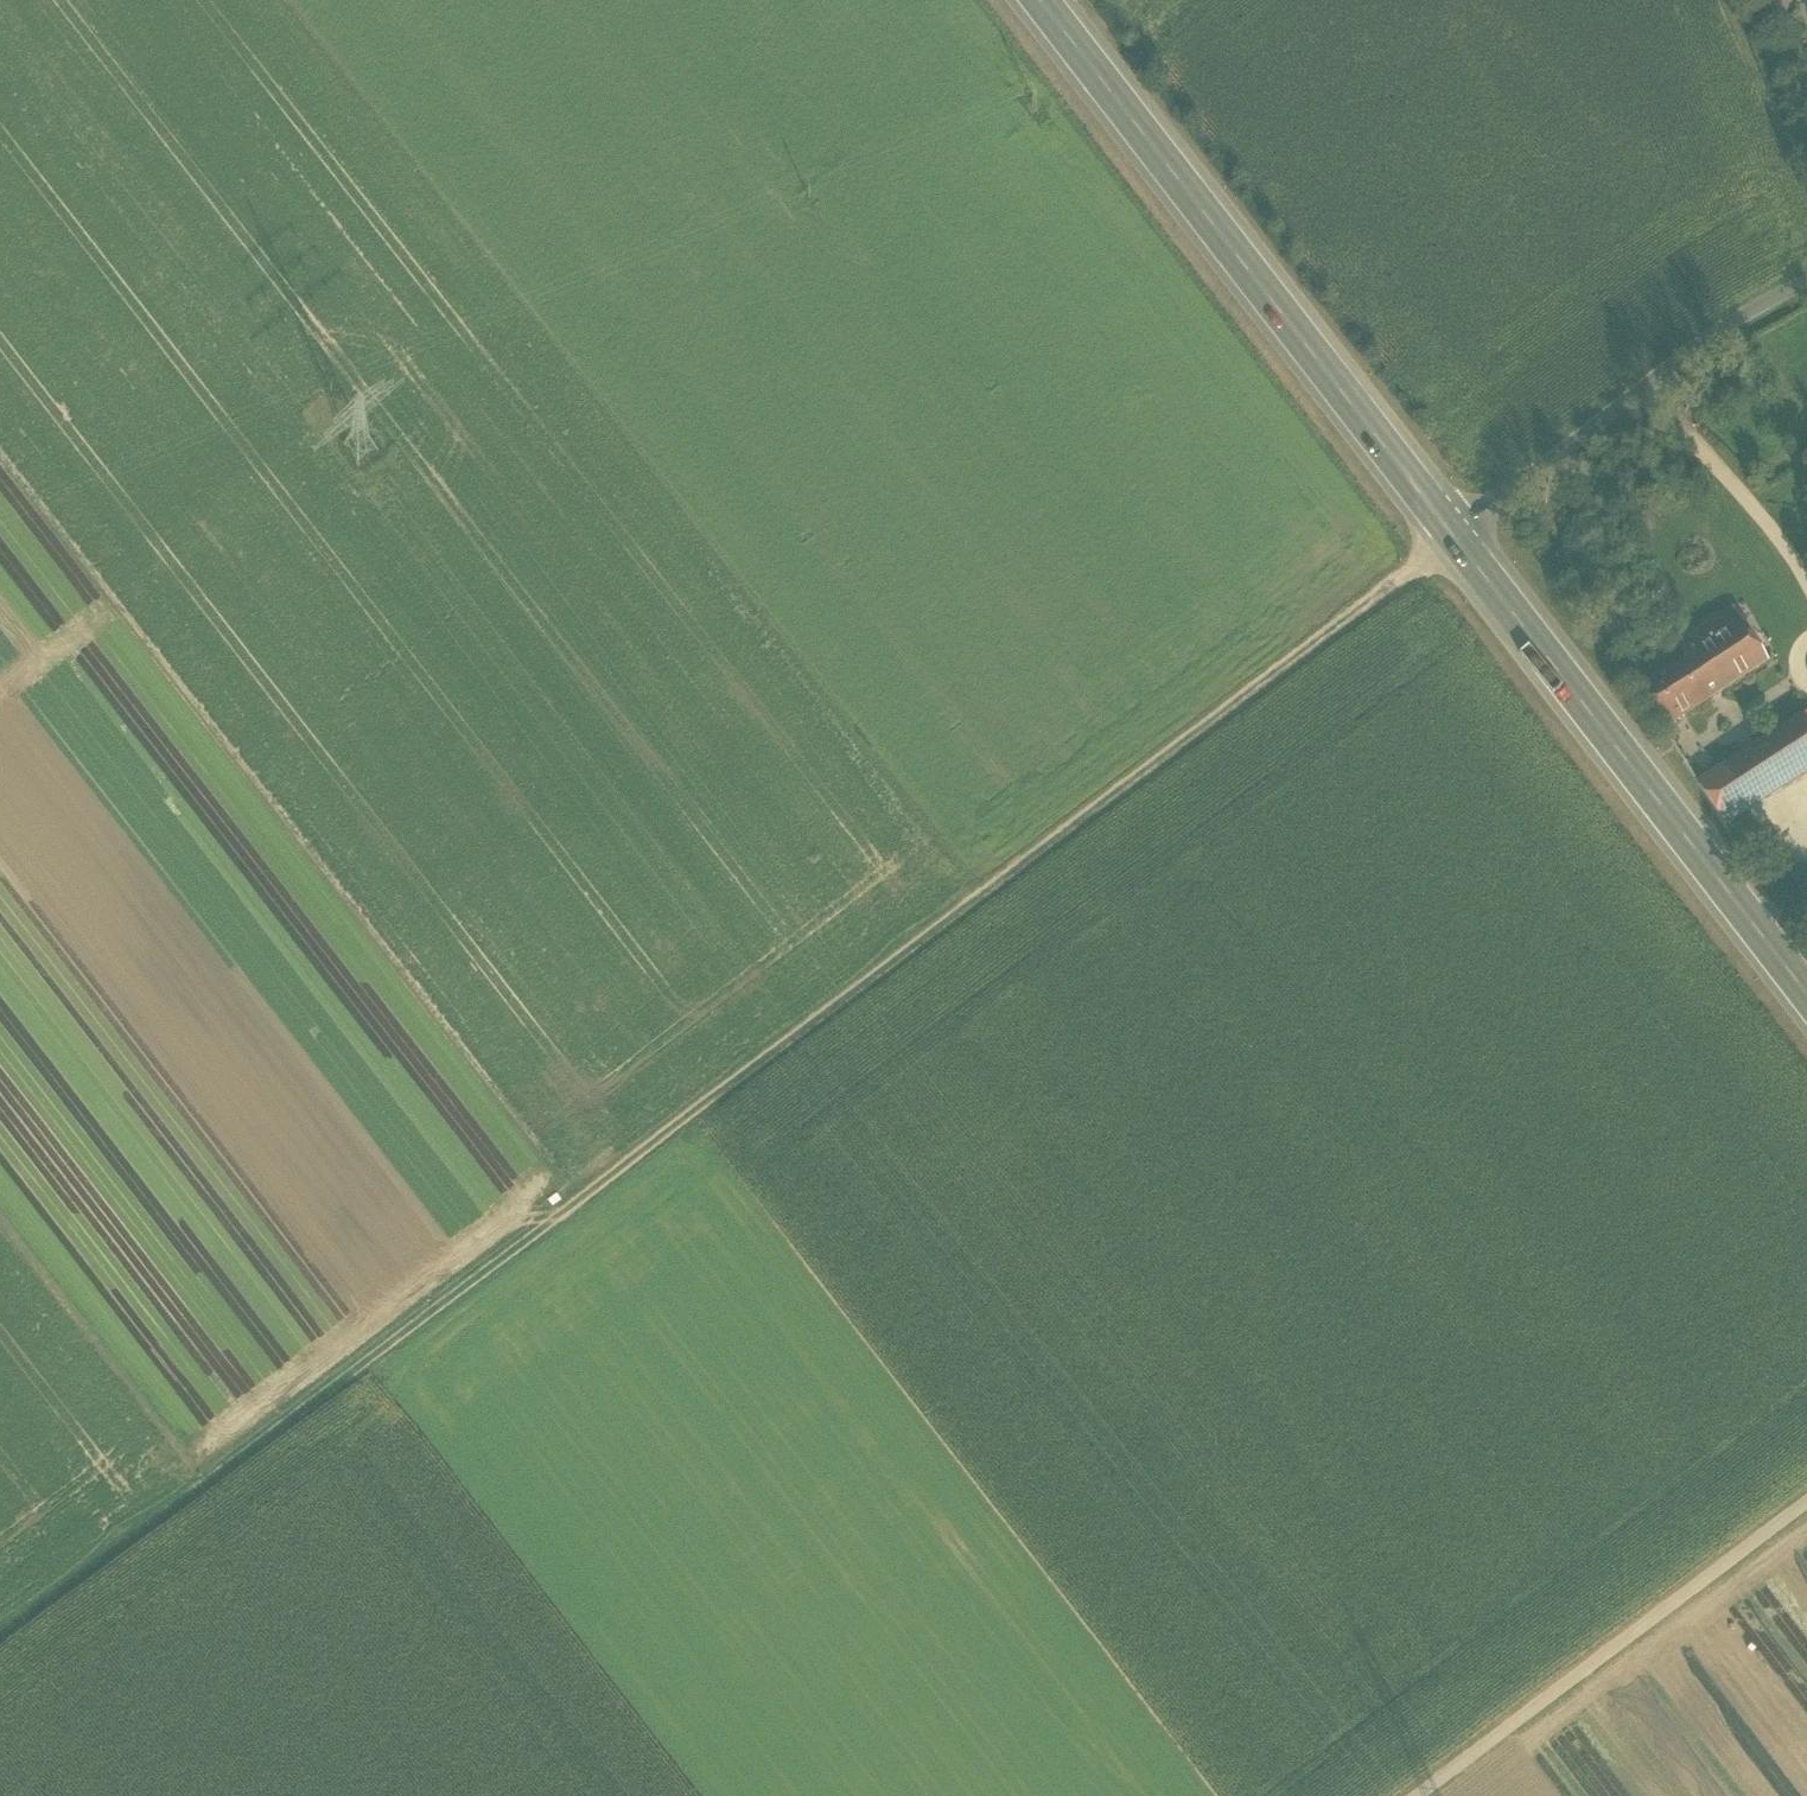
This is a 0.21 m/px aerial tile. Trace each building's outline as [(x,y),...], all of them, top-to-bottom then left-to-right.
[(1732,608),(1663,652),(1671,666),(1676,663),(1702,704),(1767,662),(1732,608)] [(1671,666),(1636,689),(1662,730),(1702,704),(1676,663),(1671,666)] [(1801,716),(1788,696),(1774,705),(1787,726),(1801,716)] [(1697,784),(1724,827),(1806,774),(1806,726),(1801,716),(1787,726),(1697,784)]
